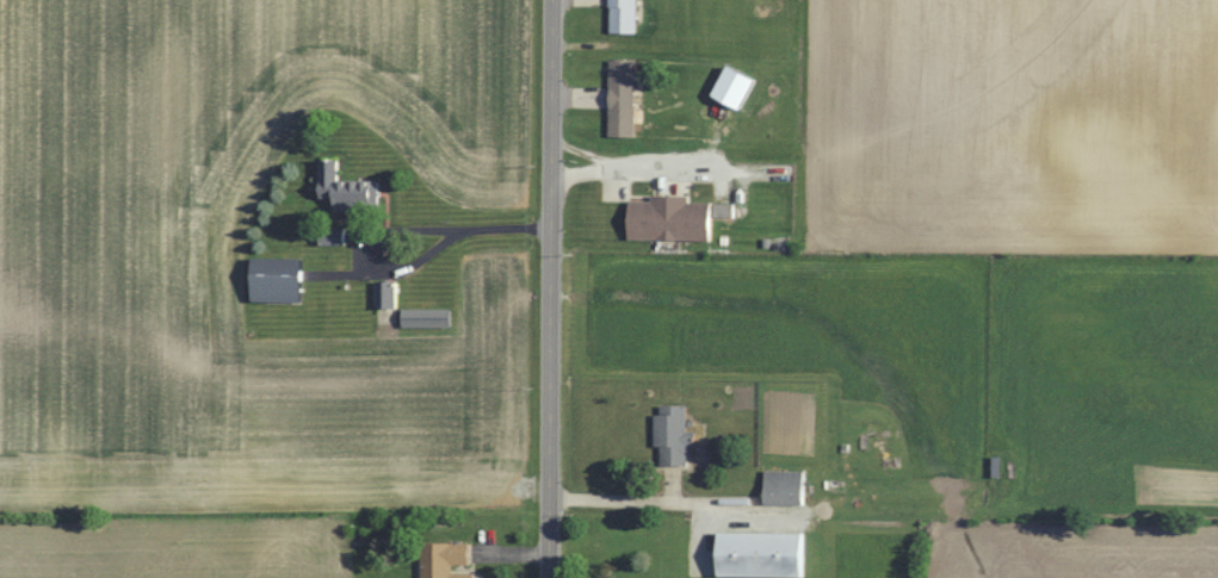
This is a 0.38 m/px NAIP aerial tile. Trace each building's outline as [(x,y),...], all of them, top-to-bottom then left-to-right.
[(639,33),(639,0),(611,0),(611,33),(639,33)] [(638,136),(638,60),(611,60),(611,136),(638,136)] [(715,94),(743,110),(760,81),(732,64),(715,94)] [(324,159),(323,199),(337,199),(337,212),(380,213),(381,182),(341,181),(341,159),(324,159)] [(713,240),(713,203),(691,202),(691,196),(653,196),(653,200),(631,200),(631,240),(713,240)] [(304,259),(255,259),(255,303),(304,303),(304,259)] [(378,284),(378,308),(397,308),(397,284),(378,284)] [(453,328),(453,310),(404,310),(404,328),(453,328)] [(806,505),(806,471),(766,471),(766,505),(806,505)] [(721,576),(808,576),(808,532),(721,532),(721,576)] [(474,543),(423,543),(422,577),(477,577),(477,570),(474,570),(474,543)]
